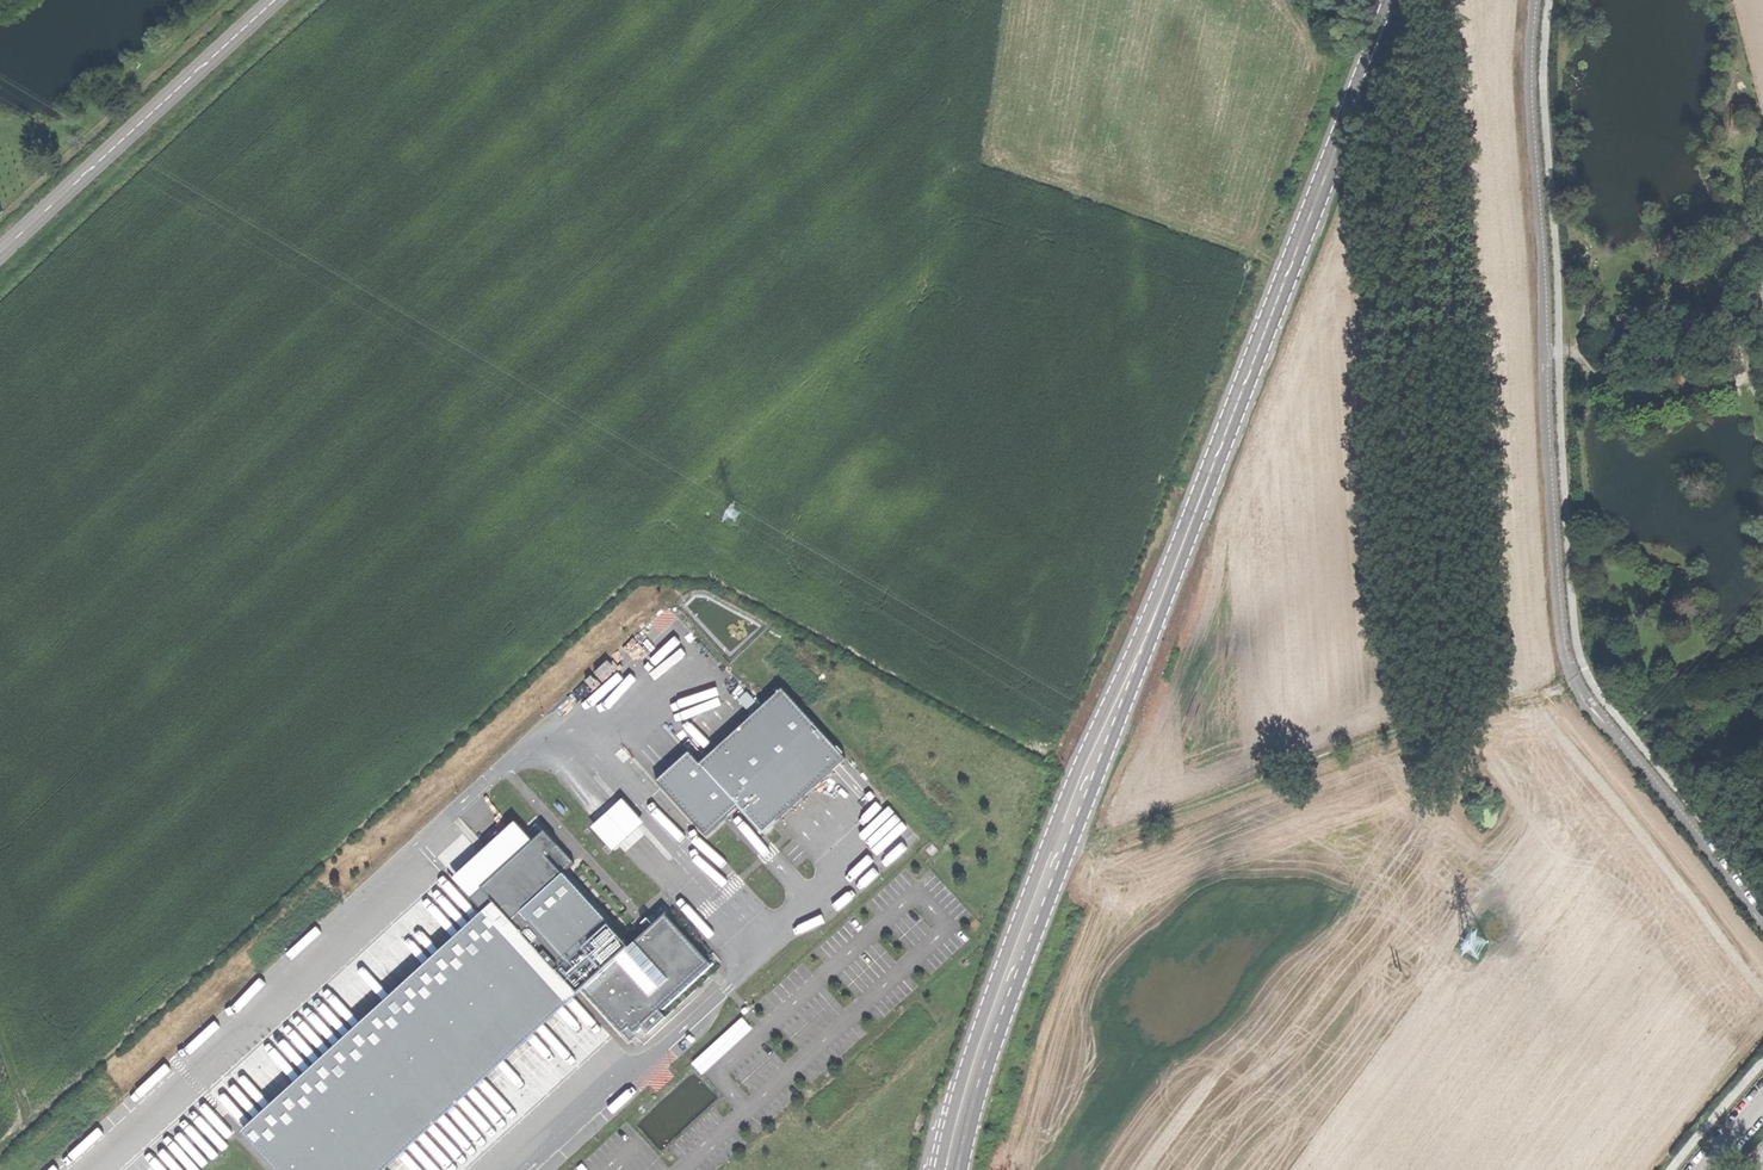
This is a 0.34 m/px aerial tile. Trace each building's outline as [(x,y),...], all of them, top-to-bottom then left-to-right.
[(692,753),(659,783),(707,836),(741,804),(766,831),(846,758),(784,691),(703,765),(692,753)] [(742,699),(750,711),(761,704),(752,692),(742,699)] [(626,798),(596,827),(618,850),(649,821),(626,798)] [(245,1129),(282,1169),(385,1169),(580,993),(618,1034),(628,1045),(637,1037),(645,1046),(673,1021),(669,1016),(718,972),(669,917),(631,951),(561,872),(571,862),(547,831),(536,841),(516,821),(455,877),(486,911),(245,1129)] [(745,1016),(696,1062),(706,1073),(755,1027),(745,1016)] [(170,1168),(168,1167),(158,1155),(151,1169),(149,1169),(172,1169),(170,1168)]
